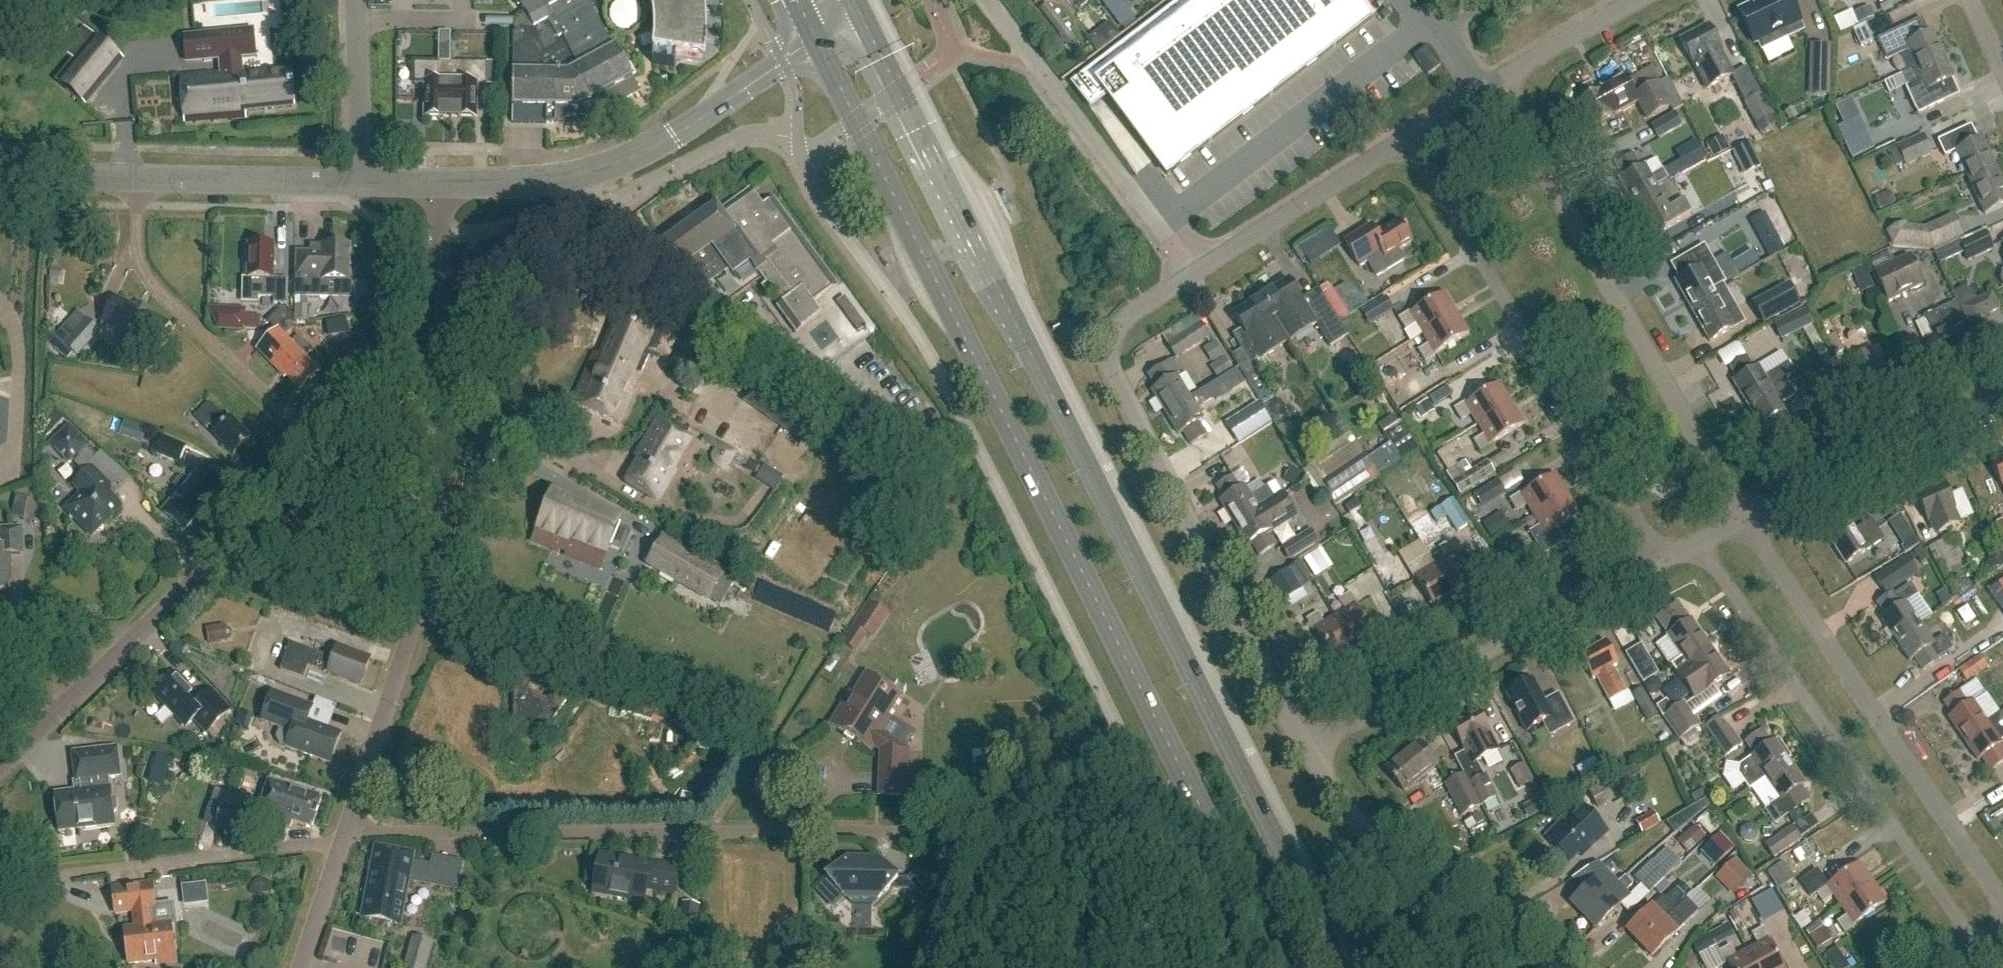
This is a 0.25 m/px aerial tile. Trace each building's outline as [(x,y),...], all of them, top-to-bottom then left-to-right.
[(524,11),(516,16),(516,17),(515,20),(513,26),(517,31),(515,32),(514,33),(514,48),(515,48),(514,108),(547,108),(546,121),(583,121),(639,91),(633,79),(616,49),(614,50),(590,7),(589,7),(589,6),(600,0),(518,0),(524,11)] [(653,10),(654,22),(655,34),(655,46),(652,64),(674,67),(675,63),(704,67),(707,45),(707,40),(707,34),(707,29),(707,23),(706,18),(706,12),(705,7),(704,2),(704,0),(650,0),(653,10)] [(1103,92),(1167,175),(1373,18),(1372,17),(1359,0),(1182,0),(1072,84),(1086,104),(1087,104),(1103,92)] [(1093,0),(1074,0),(1081,9),(1093,0)] [(1109,19),(1126,11),(1120,0),(1112,0),(1102,5),(1109,19)] [(1758,6),(1743,13),(1758,46),(1762,44),(1766,50),(1790,39),(1787,32),(1804,25),(1793,0),(1766,0),(1757,4),(1758,6)] [(1831,26),(1851,17),(1844,1),(1824,10),(1831,26)] [(1064,42),(1072,36),(1048,3),(1040,9),(1064,42)] [(1917,67),(1943,55),(1933,32),(1928,34),(1922,20),(1879,40),(1888,61),(1910,51),(1917,67)] [(1853,31),(1861,47),(1873,41),(1865,25),(1853,31)] [(1734,76),(1721,52),(1722,51),(1709,26),(1681,41),(1694,66),(1695,65),(1707,90),(1734,76)] [(84,104),(122,58),(88,30),(68,55),(78,64),(59,85),(84,104)] [(185,38),(189,38),(191,62),(215,60),(222,59),(223,72),(224,72),(224,78),(212,79),(211,73),(181,76),(185,123),(247,118),(246,112),(296,107),(292,71),(244,75),(244,71),(239,71),(238,57),(258,56),(258,54),(254,55),(252,31),(185,36),(185,38)] [(441,34),(440,51),(451,51),(452,34),(441,34)] [(1429,76),(1441,66),(1427,47),(1414,57),(1429,76)] [(1829,48),(1813,48),(1812,76),(1828,76),(1829,48)] [(1917,67),(1903,73),(1908,85),(1905,86),(1918,114),(1959,95),(1952,80),(1954,79),(1943,55),(1917,67)] [(451,117),(452,62),(416,62),(416,85),(427,85),(426,117),(451,117)] [(452,62),(451,117),(476,117),(477,86),(487,86),(487,63),(452,62)] [(1776,126),(1761,97),(1762,96),(1750,71),(1733,80),(1761,134),(1776,126)] [(1636,104),(1624,82),(1623,78),(1601,90),(1601,89),(1577,102),(1591,128),(1615,115),(1636,104)] [(1657,83),(1633,95),(1634,96),(1647,121),(1671,108),(1672,111),(1682,106),(1669,78),(1660,82),(1659,81),(1657,83)] [(1673,113),(1650,125),(1657,138),(1680,125),(1673,113)] [(1860,117),(1837,128),(1851,159),(1875,148),(1860,117)] [(1966,174),(1993,162),(1982,138),(1978,140),(1971,126),(1938,141),(1945,157),(1956,152),(1966,174)] [(1906,166),(1932,155),(1924,134),(1897,146),(1906,166)] [(1697,141),(1683,148),(1694,168),(1708,161),(1697,141)] [(1749,143),(1733,151),(1744,173),(1760,165),(1749,143)] [(1633,203),(1659,189),(1658,187),(1670,181),(1665,170),(1652,177),(1646,166),(1641,168),(1634,155),(1618,164),(1625,177),(1620,180),(1633,203)] [(1993,162),(1966,174),(1977,198),(1985,215),(2002,207),(2002,184),(1993,162)] [(1659,189),(1633,203),(1645,226),(1650,223),(1657,236),(1674,227),(1666,214),(1671,212),(1659,189)] [(750,190),(721,211),(754,258),(750,261),(757,272),(758,271),(776,296),(782,304),(777,307),(796,333),(821,315),(814,304),(838,287),(796,229),(775,200),(763,208),(750,190)] [(1888,193),(1876,198),(1881,209),(1893,204),(1888,193)] [(754,258),(721,211),(717,206),(718,205),(717,204),(648,254),(666,279),(667,279),(683,301),(729,268),(733,273),(750,261),(754,258)] [(1770,257),(1785,249),(1765,213),(1749,220),(1770,257)] [(1346,243),(1361,268),(1369,263),(1378,277),(1405,260),(1399,251),(1414,242),(1401,221),(1378,235),(1373,226),(1346,243)] [(1887,231),(1893,245),(1934,250),(1945,244),(1936,223),(1926,228),(1907,226),(1905,223),(1887,231)] [(1994,249),(1985,231),(1959,243),(1958,240),(1934,251),(1939,263),(1963,252),(1968,261),(1994,249)] [(1306,257),(1315,251),(1308,240),(1299,246),(1306,257)] [(286,302),(287,279),(287,278),(274,277),(274,244),(248,244),(247,277),(260,278),(259,296),(274,296),(274,302),(286,302)] [(352,280),(350,280),(351,246),(323,245),(322,252),(296,251),(295,298),(351,299),(352,280)] [(1722,285),(1725,283),(1704,247),(1671,265),(1679,279),(1675,281),(1688,303),(1722,285)] [(1760,262),(1753,250),(1733,262),(1739,274),(1760,262)] [(1888,304),(1904,296),(1925,286),(1911,254),(1874,272),(1888,304)] [(1262,298),(1290,342),(1317,326),(1331,348),(1348,337),(1323,297),(1307,307),(1290,281),(1262,298)] [(1743,322),(1737,311),(1736,311),(1727,297),(1728,296),(1722,285),(1688,303),(1710,342),(1736,328),(1735,327),(1743,322)] [(1790,286),(1754,304),(1763,322),(1799,304),(1790,286)] [(1975,339),(1992,331),(1985,316),(2000,309),(1992,292),(1959,306),(1975,339)] [(1423,334),(1457,313),(1445,293),(1412,313),(1411,312),(1399,319),(1406,330),(1417,324),(1423,334)] [(157,348),(169,323),(115,297),(103,322),(124,332),(117,346),(132,353),(139,339),(157,348)] [(1370,323),(1394,309),(1386,297),(1362,311),(1370,323)] [(1244,351),(1253,365),(1290,342),(1262,298),(1235,315),(1244,330),(1235,336),(1244,351)] [(1938,363),(1965,351),(1955,328),(1965,323),(1956,302),(1923,317),(1932,337),(1927,339),(1938,363)] [(293,343),(286,336),(293,330),(294,316),(284,305),(268,322),(277,331),(258,350),(272,365),(274,363),(300,391),(320,373),(305,357),(312,350),(300,337),(293,343)] [(78,356),(100,331),(87,319),(78,310),(54,336),(54,348),(67,360),(74,352),(78,356)] [(1806,310),(1774,325),(1782,340),(1813,325),(1806,310)] [(212,313),(221,329),(245,329),(245,328),(259,328),(260,327),(260,315),(245,315),(245,313),(212,313)] [(654,337),(652,337),(656,328),(621,313),(601,357),(593,353),(571,403),(619,424),(649,356),(659,361),(661,356),(669,359),(678,338),(658,329),(654,337)] [(1457,313),(1423,334),(1429,344),(1419,351),(1426,362),(1437,355),(1436,354),(1469,333),(1457,313)] [(1176,359),(1210,337),(1201,323),(1167,344),(1176,359)] [(1826,338),(1835,355),(1844,350),(1836,333),(1826,338)] [(1875,363),(1869,349),(1852,357),(1858,371),(1854,373),(1865,397),(1891,385),(1880,361),(1875,363)] [(1247,379),(1258,373),(1253,365),(1244,351),(1233,357),(1247,379)] [(1734,382),(1747,404),(1787,381),(1786,379),(1794,374),(1782,353),(1755,369),(1747,357),(1731,366),(1739,379),(1734,382)] [(1843,388),(1829,358),(1802,371),(1810,388),(1820,383),(1827,396),(1843,388)] [(1166,413),(1191,398),(1178,377),(1181,375),(1172,361),(1149,375),(1157,388),(1153,391),(1166,413)] [(776,422),(791,399),(759,378),(739,403),(778,431),(781,426),(776,422)] [(1787,381),(1747,404),(1760,426),(1762,425),(1771,440),(1794,427),(1785,412),(1786,411),(1781,404),(1796,396),(1787,381)] [(1478,425),(1512,404),(1500,383),(1467,404),(1466,402),(1455,409),(1462,421),(1472,414),(1478,425)] [(1435,406),(1453,395),(1447,386),(1429,397),(1435,406)] [(1166,413),(1180,435),(1184,432),(1192,445),(1208,435),(1214,431),(1206,418),(1204,419),(1198,409),(1216,398),(1209,387),(1191,398),(1166,413)] [(781,426),(778,431),(807,452),(826,423),(791,399),(776,422),(781,426)] [(1212,410),(1221,425),(1238,415),(1229,400),(1212,410)] [(228,421),(210,402),(195,417),(207,429),(210,426),(217,432),(214,435),(234,456),(251,439),(231,418),(228,421)] [(1226,424),(1236,440),(1269,419),(1259,403),(1226,424)] [(1512,404),(1478,425),(1485,435),(1474,441),(1481,453),(1493,446),(1492,444),(1525,424),(1512,404)] [(1382,433),(1398,457),(1418,445),(1402,420),(1382,433)] [(658,499),(674,471),(671,469),(689,438),(660,421),(644,449),(647,451),(629,482),(658,499)] [(72,462),(83,475),(74,484),(82,492),(66,508),(91,534),(120,506),(108,494),(108,483),(92,467),(89,463),(95,457),(87,449),(90,447),(69,425),(46,446),(52,453),(53,451),(67,466),(72,462)] [(180,464),(187,446),(163,436),(155,454),(180,464)] [(1325,487),(1333,500),(1375,472),(1364,455),(1360,457),(1348,439),(1316,460),(1317,462),(1309,467),(1313,474),(1309,477),(1318,492),(1325,487)] [(720,469),(729,467),(738,452),(719,441),(711,455),(712,465),(720,469)] [(1991,463),(2002,487),(2002,486),(2002,457),(1991,463)] [(1469,474),(1463,464),(1448,474),(1449,476),(1447,477),(1460,496),(1489,477),(1482,466),(1469,474)] [(181,476),(174,484),(181,490),(182,489),(203,508),(222,487),(200,468),(188,482),(181,476)] [(1234,524),(1272,500),(1265,488),(1251,496),(1245,486),(1248,485),(1240,471),(1217,486),(1225,499),(1220,502),(1234,524)] [(1534,515),(1568,495),(1556,474),(1522,494),(1522,493),(1510,500),(1517,511),(1527,505),(1534,515)] [(1482,507),(1506,492),(1498,479),(1474,494),(1482,507)] [(1957,525),(1951,510),(1954,509),(1944,485),(1917,497),(1928,521),(1932,519),(1939,534),(1957,525)] [(182,489),(181,490),(163,511),(184,529),(203,508),(182,489)] [(24,521),(28,497),(16,495),(11,519),(24,521)] [(1272,500),(1234,524),(1248,546),(1252,543),(1260,556),(1276,546),(1268,533),(1294,517),(1280,495),(1272,500)] [(1397,501),(1408,518),(1418,511),(1406,495),(1397,501)] [(1568,495),(1534,515),(1540,526),(1530,532),(1544,555),(1565,542),(1558,529),(1580,515),(1568,495)] [(597,569),(616,523),(554,497),(535,543),(597,569)] [(1469,523),(1453,498),(1431,513),(1437,523),(1447,516),(1457,532),(1469,523)] [(1901,514),(1889,522),(1897,534),(1909,526),(1901,514)] [(1846,565),(1868,552),(1885,541),(1872,521),(1855,531),(1853,527),(1831,541),(1846,565)] [(7,591),(6,566),(9,566),(9,554),(21,553),(20,527),(0,528),(0,591),(7,591)] [(1289,560),(1318,542),(1310,529),(1281,547),(1289,560)] [(708,603),(727,570),(665,533),(644,566),(708,603)] [(1947,583),(1970,571),(1952,536),(1929,548),(1947,583)] [(1525,567),(1537,559),(1523,538),(1512,545),(1525,567)] [(1436,565),(1457,599),(1477,587),(1457,554),(1458,553),(1451,541),(1440,548),(1446,559),(1436,565)] [(1886,595),(1918,574),(1906,555),(1874,577),(1886,595)] [(1457,599),(1436,565),(1426,571),(1419,561),(1408,568),(1415,579),(1416,579),(1437,612),(1457,599)] [(1285,571),(1269,581),(1282,602),(1299,591),(1285,571)] [(1895,639),(1920,623),(1907,604),(1914,600),(1905,587),(1894,595),(1892,592),(1877,603),(1885,616),(1881,618),(1895,639)] [(1339,600),(1346,611),(1335,617),(1356,651),(1377,639),(1356,606),(1358,605),(1351,593),(1339,600)] [(859,631),(873,639),(889,615),(869,603),(853,627),(859,631)] [(1681,658),(1706,641),(1691,620),(1690,621),(1678,604),(1657,619),(1668,636),(1667,637),(1681,658)] [(1356,651),(1335,617),(1325,623),(1319,613),(1307,620),(1314,631),(1316,631),(1336,664),(1356,651)] [(1920,623),(1895,639),(1910,661),(1915,658),(1923,671),(1939,660),(1937,657),(1951,648),(1943,635),(1932,641),(1920,623)] [(1729,674),(1706,641),(1681,658),(1671,665),(1695,698),(1729,674)] [(1606,642),(1580,656),(1593,679),(1597,677),(1604,690),(1610,701),(1627,692),(1621,681),(1614,668),(1618,665),(1606,642)] [(334,659),(313,651),(290,643),(280,670),(303,678),(308,666),(328,674),(328,675),(361,687),(371,659),(338,646),(334,659)] [(1642,683),(1658,673),(1641,644),(1625,653),(1642,683)] [(1966,682),(1988,668),(1980,656),(1958,670),(1966,682)] [(1119,658),(1112,661),(1124,684),(1131,680),(1119,658)] [(201,699),(177,674),(155,695),(186,727),(194,720),(207,733),(231,710),(211,689),(201,699)] [(546,702),(530,695),(530,674),(515,674),(514,713),(513,724),(541,736),(548,727),(577,688),(564,678),(546,702)] [(888,715),(900,694),(868,674),(855,695),(851,693),(832,725),(871,749),(874,745),(884,751),(884,769),(882,769),(881,795),(907,796),(909,750),(901,750),(901,744),(882,732),(891,717),(888,715)] [(1963,739),(1987,722),(1972,700),(1984,693),(1975,679),(1960,691),(1944,702),(1953,714),(1948,717),(1963,739)] [(694,716),(699,705),(678,696),(662,690),(632,680),(621,711),(651,721),(655,711),(667,716),(671,706),(694,716)] [(1544,701),(1533,680),(1506,694),(1526,731),(1542,723),(1550,737),(1574,724),(1558,694),(1544,701)] [(1657,716),(1642,689),(1633,694),(1649,722),(1654,731),(1665,725),(1659,715),(1657,716)] [(273,692),(267,708),(262,721),(271,725),(281,728),(277,738),(280,745),(287,747),(286,748),(331,764),(342,734),(308,722),(314,707),(273,692)] [(1684,702),(1672,710),(1666,700),(1656,707),(1679,740),(1701,725),(1684,702)] [(1470,759),(1459,764),(1463,773),(1481,806),(1497,797),(1485,774),(1483,775),(1477,763),(1498,751),(1489,734),(1477,711),(1451,725),(1464,748),(1470,759)] [(1963,739),(1978,760),(1982,758),(1991,771),(2002,762),(2002,745),(2000,740),(2002,738),(2002,711),(1987,722),(1963,739)] [(1743,745),(1729,724),(1711,736),(1726,757),(1743,745)] [(1752,789),(1765,780),(1790,763),(1788,760),(1791,758),(1782,745),(1779,747),(1776,743),(1779,740),(1778,739),(1770,745),(1761,732),(1746,743),(1755,756),(1750,759),(1749,758),(1739,765),(1738,774),(1749,790),(1751,788),(1752,789)] [(1404,791),(1437,765),(1419,743),(1386,769),(1404,791)] [(1612,759),(1629,753),(1626,743),(1608,749),(1612,759)] [(58,832),(115,825),(109,778),(119,777),(115,748),(74,753),(78,792),(54,794),(58,832)] [(1538,789),(1524,763),(1510,770),(1519,788),(1529,783),(1533,792),(1538,789)] [(1790,763),(1765,780),(1752,789),(1765,809),(1764,810),(1774,824),(1784,817),(1793,810),(1809,800),(1800,787),(1805,784),(1790,763)] [(1598,811),(1645,784),(1635,766),(1588,792),(1598,811)] [(1461,817),(1481,806),(1463,773),(1444,784),(1461,817)] [(312,828),(322,798),(269,781),(261,806),(246,801),(242,813),(223,807),(217,828),(243,836),(250,815),(291,828),(292,822),(312,828)] [(1541,797),(1523,807),(1529,818),(1547,808),(1541,797)] [(1581,857),(1608,832),(1580,804),(1546,838),(1570,862),(1578,854),(1581,857)] [(1710,835),(1722,823),(1709,809),(1697,822),(1710,835)] [(1643,834),(1661,823),(1654,811),(1636,821),(1643,834)] [(1774,859),(1802,840),(1792,826),(1765,845),(1774,859)] [(1701,852),(1715,867),(1734,848),(1720,833),(1701,852)] [(362,918),(400,925),(410,877),(429,880),(432,865),(413,861),(414,854),(376,847),(370,875),(373,876),(371,890),(367,890),(362,918)] [(1649,893),(1667,877),(1666,876),(1675,867),(1661,853),(1652,861),(1634,878),(1649,893)] [(633,864),(600,858),(594,893),(645,903),(647,889),(675,894),(680,868),(651,862),(651,864),(634,861),(633,864)] [(855,865),(848,858),(828,877),(852,904),(853,903),(873,904),(878,898),(879,899),(893,885),(896,889),(913,889),(916,886),(929,899),(948,881),(929,861),(911,879),(898,879),(880,859),(872,866),(868,861),(864,865),(859,861),(855,865)] [(1732,894),(1752,875),(1736,858),(1715,877),(1732,894)] [(1778,889),(1795,878),(1783,861),(1766,872),(1778,889)] [(1608,892),(1616,883),(1596,863),(1576,876),(1587,887),(1571,902),(1584,915),(1608,892)] [(1758,863),(1749,868),(1756,883),(1765,879),(1758,863)] [(1841,906),(1874,883),(1860,863),(1828,885),(1817,869),(1800,881),(1811,897),(1817,893),(1824,903),(1834,895),(1841,906)] [(1608,892),(1584,915),(1596,928),(1629,896),(1622,889),(1630,881),(1624,876),(1616,883),(1608,892)] [(1721,905),(1732,925),(1776,902),(1766,882),(1721,905)] [(155,908),(152,883),(113,888),(116,914),(133,912),(135,928),(124,929),(128,964),(156,961),(157,964),(176,962),(171,924),(174,924),(172,906),(155,908)] [(1684,883),(1677,889),(1687,899),(1693,893),(1684,883)] [(1874,883),(1841,906),(1848,916),(1837,923),(1845,934),(1856,926),(1855,924),(1887,902),(1874,883)] [(1640,943),(1687,899),(1677,889),(1668,898),(1662,898),(1652,907),(1628,931),(1640,943)] [(1687,899),(1640,943),(1652,956),(1699,912),(1687,899)] [(695,931),(700,905),(682,902),(677,928),(695,931)] [(1809,924),(1800,911),(1792,917),(1800,930),(1809,924)] [(1781,926),(1769,931),(1781,959),(1793,953),(1781,926)] [(1757,967),(1784,967),(1769,940),(1770,940),(1764,928),(1752,934),(1758,945),(1747,951),(1757,967)] [(434,943),(414,936),(404,967),(427,967),(434,943)] [(1747,951),(1737,956),(1731,945),(1719,952),(1726,964),(1727,963),(1730,967),(1757,967),(1747,951)]
